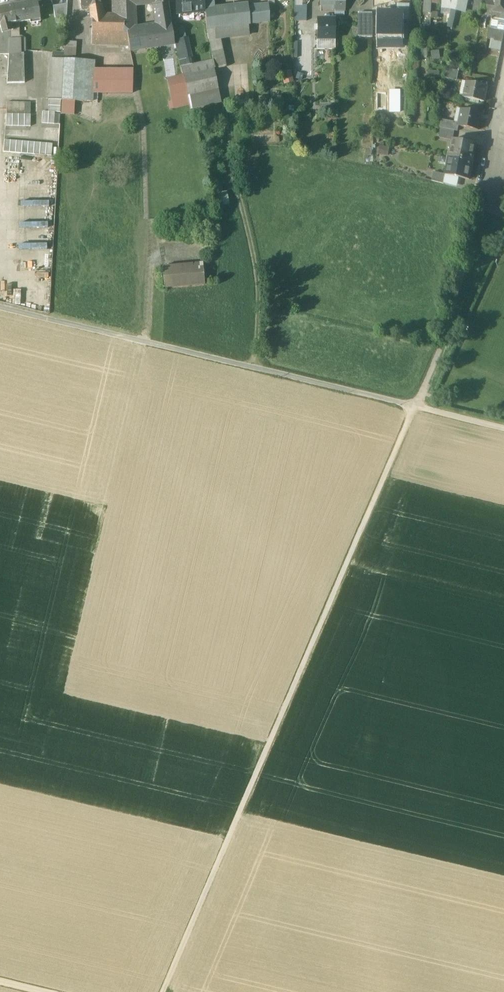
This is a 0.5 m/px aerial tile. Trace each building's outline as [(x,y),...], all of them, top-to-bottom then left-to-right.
[(81,8),(89,6),(100,5),(100,0),(80,0),(81,8)] [(115,17),(123,17),(127,17),(126,0),(115,0),(115,17)] [(127,17),(123,17),(123,31),(127,31),(134,30),(133,4),(133,0),(126,0),(127,17)] [(177,14),(180,14),(205,12),(205,11),(204,11),(204,0),(176,0),(177,14)] [(204,11),(205,11),(213,10),(212,0),(204,0),(204,11)] [(335,5),(335,10),(345,11),(345,0),(335,0),(335,5)] [(442,8),(451,9),(454,1),(452,1),(452,0),(443,0),(442,8)] [(494,7),(492,15),(492,17),(503,20),(503,0),(495,0),(494,7)] [(37,1),(12,5),(11,24),(19,22),(30,20),(40,19),(37,1)] [(159,27),(152,28),(154,48),(174,45),(167,1),(164,1),(164,3),(156,4),(155,4),(159,27)] [(67,4),(53,6),(55,18),(66,16),(67,4)] [(268,4),(248,6),(251,25),(269,23),(269,15),(268,5),(268,4)] [(0,8),(0,24),(2,34),(3,34),(10,32),(11,24),(12,5),(0,8)] [(100,5),(89,6),(91,17),(93,17),(102,17),(100,5)] [(213,10),(205,11),(205,12),(207,30),(218,29),(248,25),(251,25),(248,6),(213,10)] [(494,7),(483,6),(483,9),(482,14),(492,15),(494,7)] [(377,9),(377,48),(403,48),(403,9),(377,9)] [(306,12),(294,12),(294,20),(306,21),(306,12)] [(373,13),(360,13),(360,37),(373,37),(373,13)] [(102,17),(93,17),(92,43),(129,44),(127,31),(123,31),(123,17),(115,17),(102,17)] [(492,17),(490,28),(494,28),(503,30),(503,20),(492,17)] [(328,19),(317,19),(317,39),(335,39),(335,25),(328,25),(328,19)] [(19,22),(11,24),(10,32),(10,40),(19,39),(19,22)] [(248,25),(218,29),(220,39),(249,36),(248,25)] [(134,30),(127,31),(129,44),(131,51),(154,48),(152,28),(134,30)] [(490,28),(488,40),(493,41),(503,42),(503,38),(493,36),(494,28),(490,28)] [(494,28),(493,36),(503,38),(503,30),(494,28)] [(218,29),(207,30),(212,52),(222,50),(220,39),(218,29)] [(3,34),(2,34),(0,34),(0,54),(9,55),(9,54),(9,53),(10,40),(10,32),(3,34)] [(187,38),(176,41),(180,62),(191,59),(187,38)] [(19,39),(10,40),(9,53),(9,54),(9,55),(24,54),(24,49),(24,40),(21,39),(19,39)] [(335,39),(317,39),(317,49),(335,48),(335,39)] [(77,42),(65,41),(65,48),(77,49),(77,42)] [(77,49),(65,48),(64,53),(64,59),(76,60),(77,49)] [(222,50),(212,52),(216,69),(226,67),(222,50)] [(401,75),(401,50),(390,50),(390,75),(401,75)] [(24,54),(9,55),(9,62),(25,62),(24,55),(24,54)] [(64,59),(52,59),(50,100),(62,101),(64,59)] [(76,60),(64,59),(62,101),(93,102),(94,91),(95,71),(95,61),(76,60)] [(191,59),(180,62),(181,68),(192,65),(191,59)] [(192,65),(181,68),(183,77),(188,96),(218,89),(212,61),(192,65)] [(25,62),(9,62),(7,83),(25,83),(25,62)] [(460,68),(447,65),(446,71),(459,74),(460,68)] [(290,69),(281,71),(284,84),(294,81),(290,69)] [(133,71),(95,71),(94,91),(133,91),(133,71)] [(459,74),(446,71),(445,78),(458,81),(459,74)] [(183,77),(168,81),(174,108),(189,105),(188,96),(183,77)] [(488,86),(468,82),(468,83),(465,97),(465,98),(485,102),(488,86)] [(390,90),(390,112),(400,112),(400,90),(390,90)] [(50,100),(47,100),(46,111),(54,111),(61,112),(62,101),(50,100)] [(483,113),(466,110),(463,127),(479,130),(483,113)] [(53,124),(54,111),(46,111),(41,111),(40,123),(53,124)] [(455,122),(442,119),(441,128),(456,131),(458,131),(459,126),(460,123),(455,122)] [(456,131),(441,128),(440,138),(454,141),(454,140),(456,131)] [(477,145),(454,140),(454,141),(450,157),(473,162),(477,145)] [(387,155),(389,147),(379,145),(378,152),(387,155)] [(473,162),(450,157),(446,175),(470,180),(473,162)] [(446,175),(435,172),(433,181),(444,184),(446,175)] [(213,184),(215,193),(223,190),(220,182),(213,184)] [(218,192),(219,205),(228,204),(227,191),(218,192)] [(18,201),(18,206),(28,205),(28,209),(47,208),(47,200),(18,201)] [(48,226),(47,211),(30,212),(23,213),(23,227),(48,226)] [(213,263),(163,267),(165,288),(215,284),(213,263)]
